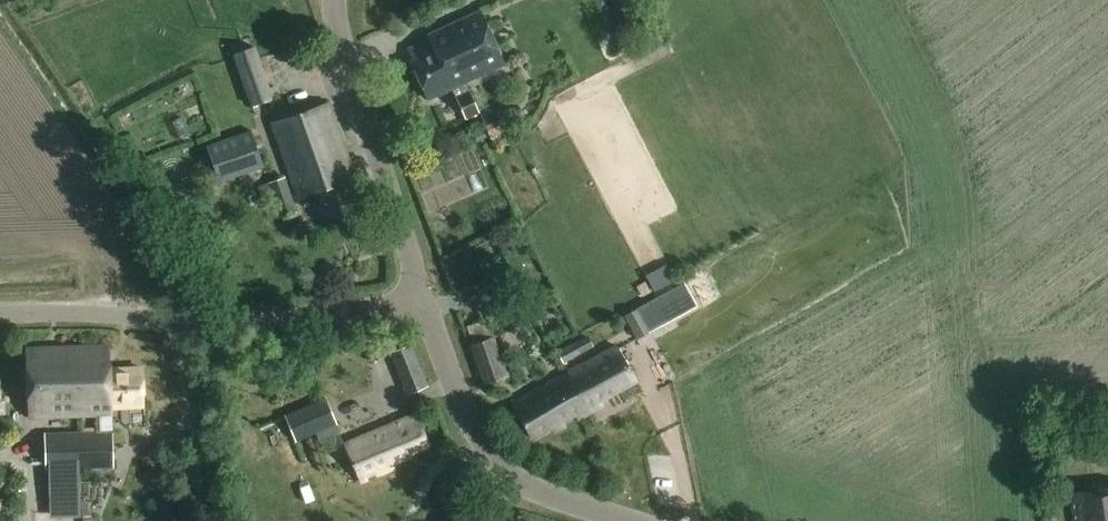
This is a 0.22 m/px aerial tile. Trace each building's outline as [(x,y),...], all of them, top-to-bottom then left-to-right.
[(480,11),(432,33),(448,68),(453,66),(461,85),(465,83),(504,65),(480,11)] [(448,68),(432,33),(427,35),(429,39),(407,50),(412,61),(410,61),(428,100),(451,89),(465,119),(479,113),(465,83),(461,85),(453,66),(448,68)] [(233,54),(252,108),(276,100),(257,46),(233,54)] [(360,199),(326,103),(271,123),(297,198),(311,193),(321,223),(354,211),(351,202),(360,199)] [(505,117),(485,126),(492,142),(512,133),(505,117)] [(251,131),(208,147),(221,183),(264,168),(251,131)] [(264,186),(258,188),(270,226),(275,224),(295,217),(284,180),(264,186)] [(665,265),(645,276),(653,290),(672,280),(665,265)] [(685,284),(661,296),(674,320),(698,308),(685,284)] [(624,316),(637,340),(650,333),(637,309),(624,316)] [(484,322),(467,328),(472,344),(490,338),(484,322)] [(490,338),(472,344),(471,344),(483,385),(509,377),(496,337),(490,338)] [(390,353),(408,396),(431,387),(413,344),(390,353)] [(574,344),(557,353),(563,364),(580,355),(574,344)] [(570,372),(591,410),(609,401),(606,395),(637,379),(619,345),(570,372)] [(96,433),(80,434),(81,470),(115,469),(112,407),(145,405),(144,369),(112,371),(111,347),(79,348),(83,414),(95,413),(96,433)] [(32,416),(83,414),(79,348),(29,351),(32,416)] [(591,410),(570,372),(512,403),(531,437),(549,427),(552,432),(567,423),(563,416),(574,410),(579,417),(591,410)] [(284,414),(295,442),(337,425),(326,398),(284,414)] [(424,445),(410,415),(345,446),(362,481),(392,467),(390,461),(424,445)] [(81,470),(80,434),(49,435),(50,471),(81,470)] [(1074,491),(1078,520),(1107,520),(1107,487),(1074,491)] [(79,490),(51,491),(51,514),(80,513),(79,490)]
